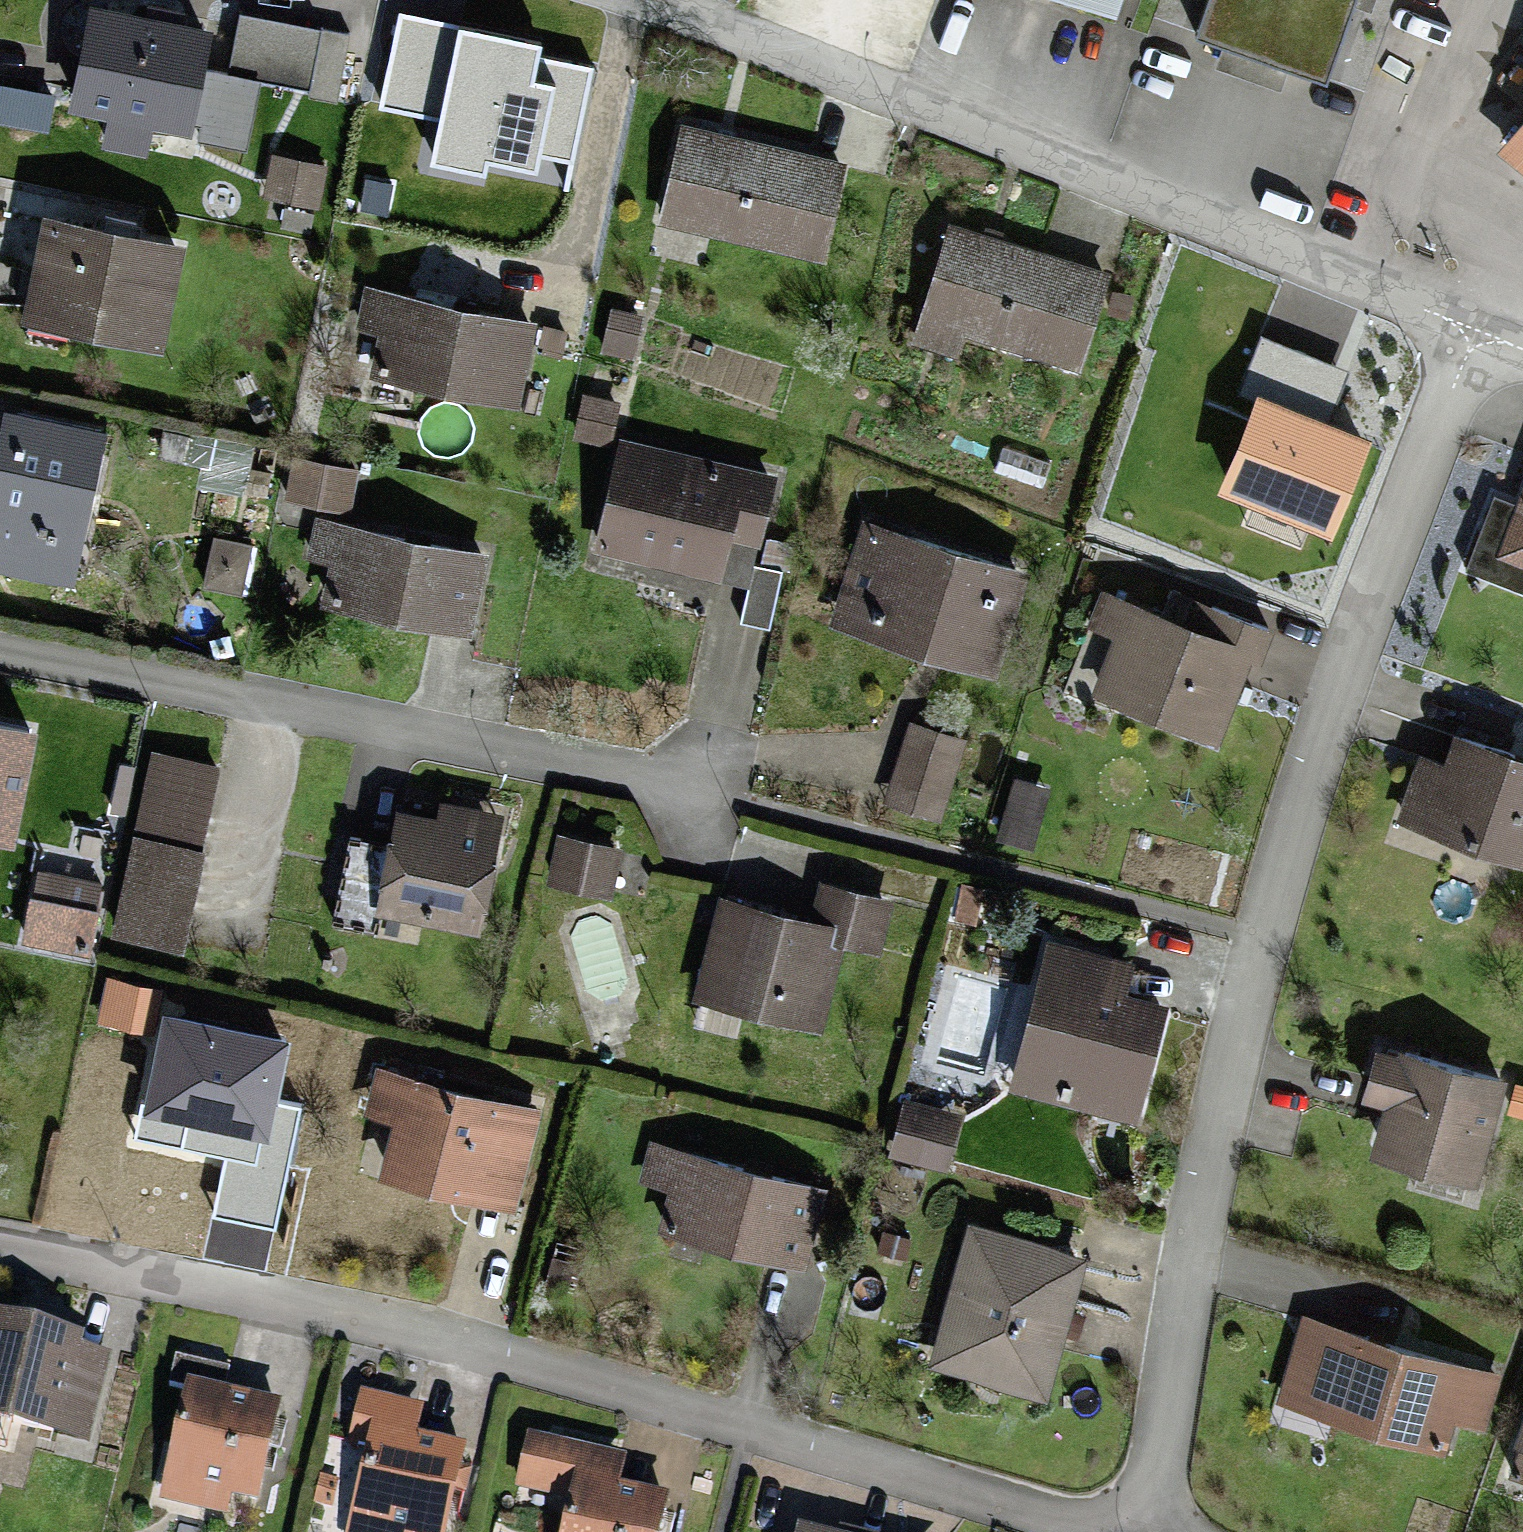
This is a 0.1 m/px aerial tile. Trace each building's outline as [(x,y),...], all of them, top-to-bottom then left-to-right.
[(1109,9),(1112,0),(1083,0),(1109,9)] [(1219,38),(1358,75),(1378,0),(1229,0),(1219,38)] [(210,35),(92,12),(72,111),(111,119),(106,145),(144,153),(149,127),(190,135),(210,35)] [(536,48),(402,20),(385,106),(447,118),(438,163),(481,171),(484,157),(532,167),(535,152),(569,159),(587,75),(533,64),(536,48)] [(302,93),(333,98),(344,32),(313,27),(302,93)] [(3,90),(0,105),(0,122),(47,130),(52,98),(3,90)] [(835,163),(675,122),(653,209),(813,249),(835,163)] [(1505,143),(1522,158),(1522,122),(1505,143)] [(315,165),(271,160),(268,195),(312,199),(315,165)] [(393,180),(358,178),(356,212),(391,214),(393,180)] [(176,236),(40,212),(24,305),(159,329),(176,236)] [(1102,272),(943,225),(911,331),(959,346),(964,328),(1075,361),(1102,272)] [(533,319),(367,284),(358,325),(391,332),(384,363),(517,391),(533,319)] [(1260,401),(1223,494),(1329,536),(1366,445),(1324,428),(1345,374),(1263,342),(1242,394),(1260,401)] [(612,402),(582,397),(577,433),(607,437),(612,402)] [(0,442),(0,562),(62,575),(92,425),(7,408),(0,442)] [(770,477),(618,442),(593,547),(712,574),(724,525),(757,533),(770,477)] [(355,472),(298,459),(290,490),(348,503),(355,472)] [(1493,547),(1522,558),(1522,462),(1493,547)] [(1024,566),(856,519),(846,555),(864,560),(846,626),(995,668),(1024,566)] [(477,553),(325,526),(313,594),(465,621),(477,553)] [(1214,637),(1101,587),(1086,620),(1108,629),(1088,674),(1210,728),(1253,630),(1223,617),(1214,637)] [(0,722),(0,827),(7,829),(24,726),(0,722)] [(910,727),(890,800),(939,813),(959,740),(910,727)] [(1444,727),(1410,812),(1522,856),(1522,758),(1444,727)] [(212,757),(151,748),(123,932),(185,941),(212,757)] [(432,818),(392,811),(375,907),(472,924),(493,809),(436,799),(432,818)] [(614,847),(557,835),(549,876),(605,888),(614,847)] [(821,883),(813,919),(717,896),(694,994),(823,1025),(847,930),(879,937),(888,898),(821,883)] [(1043,941),(1005,1081),(1133,1116),(1164,1001),(1119,989),(1126,964),(1043,941)] [(160,993),(109,983),(101,1023),(152,1033),(160,993)] [(286,1046),(164,1022),(141,1138),(230,1155),(218,1216),(271,1226),(293,1113),(273,1109),(286,1046)] [(1503,1087),(1379,1053),(1365,1102),(1389,1109),(1375,1159),(1476,1186),(1503,1087)] [(533,1107),(371,1069),(359,1120),(381,1125),(370,1171),(511,1204),(533,1107)] [(827,1185),(648,1140),(637,1185),(670,1193),(663,1218),(809,1255),(827,1185)] [(1076,1257),(966,1224),(928,1349),(1039,1382),(1076,1257)] [(1488,1347),(1327,1299),(1302,1384),(1463,1432),(1488,1347)] [(0,1323),(0,1419),(75,1441),(100,1352),(0,1323)] [(273,1404),(182,1388),(163,1494),(214,1503),(217,1489),(257,1496),(273,1404)] [(425,1531),(436,1531),(451,1446),(407,1438),(412,1410),(355,1400),(349,1433),(364,1436),(347,1531),(401,1531),(402,1528),(425,1531)] [(656,1497),(609,1485),(614,1460),(524,1442),(514,1491),(566,1502),(558,1531),(647,1531),(656,1497)]
